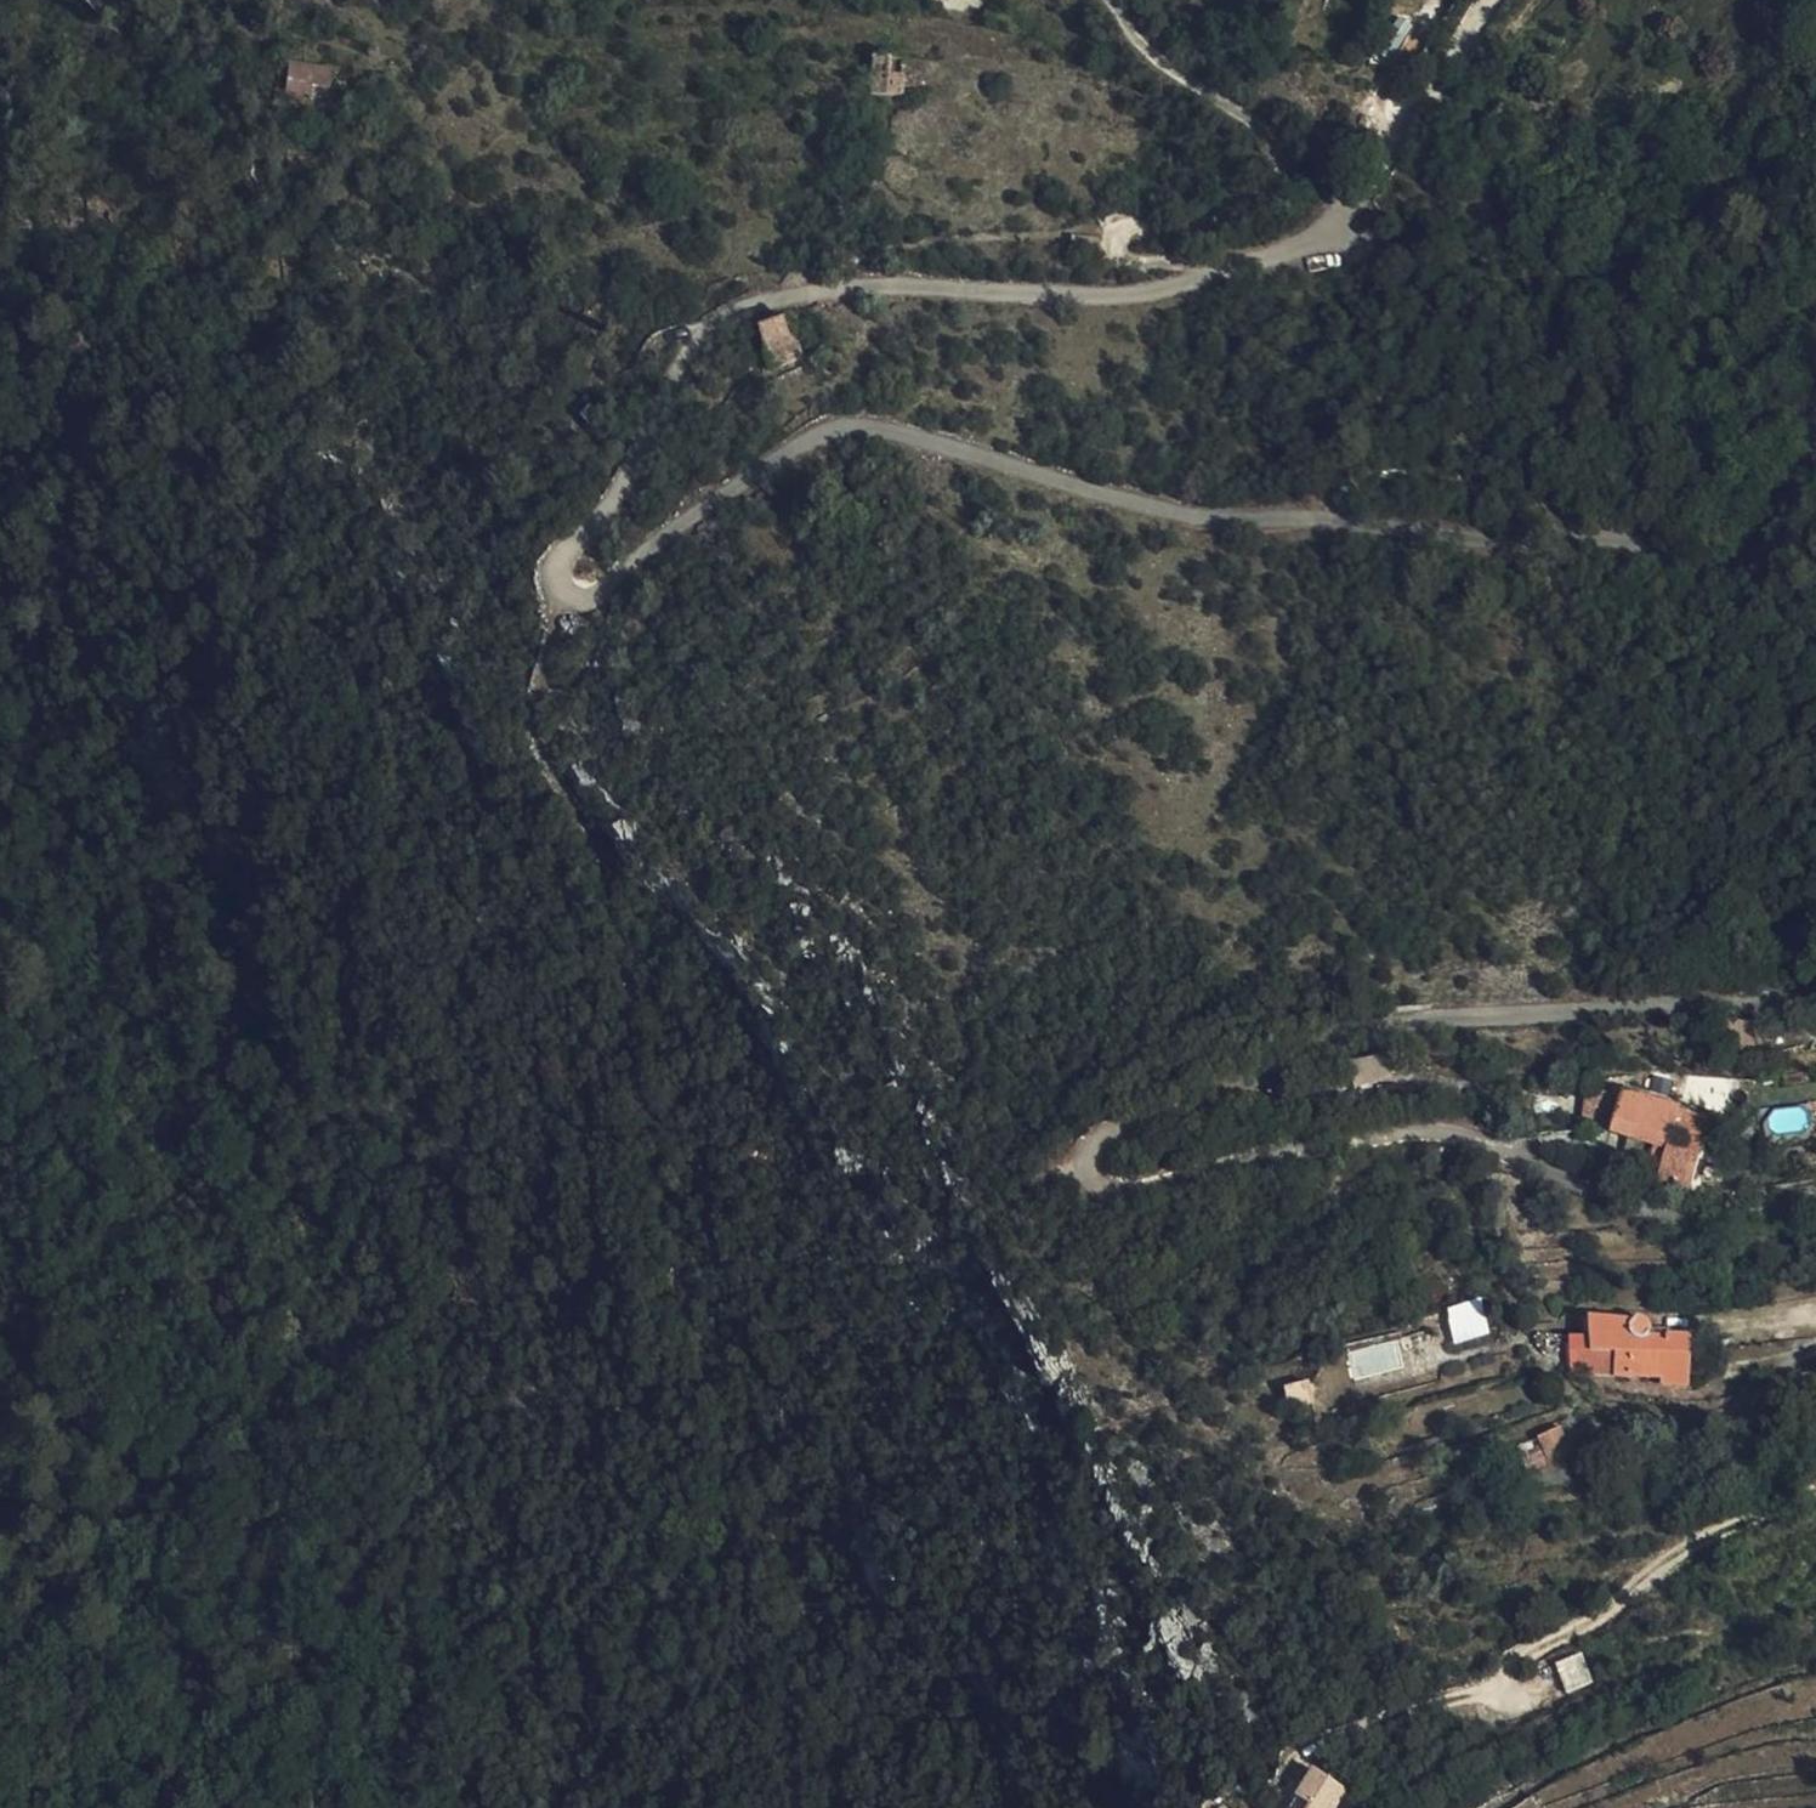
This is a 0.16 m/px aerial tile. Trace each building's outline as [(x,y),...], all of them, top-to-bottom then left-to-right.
[(913,81),(910,45),(882,46),(885,83),(913,81)] [(300,66),(297,88),(311,90),(312,80),(327,82),(337,83),(338,70),(300,66)] [(311,90),(326,92),(327,82),(312,80),(311,90)] [(811,353),(796,315),(768,326),(782,366),(811,353)] [(1712,1093),(1625,1056),(1607,1099),(1662,1122),(1648,1154),(1681,1168),(1712,1093)] [(1635,1299),(1635,1306),(1636,1339),(1627,1339),(1629,1358),(1673,1356),(1673,1364),(1701,1362),(1699,1308),(1661,1310),(1660,1298),(1656,1293),(1651,1291),(1646,1291),(1640,1293),(1637,1296),(1635,1299)] [(1479,1297),(1444,1306),(1454,1342),(1488,1333),(1479,1297)] [(1602,1341),(1627,1339),(1636,1339),(1635,1306),(1599,1308),(1600,1341),(1602,1341)] [(1629,1358),(1627,1339),(1602,1341),(1602,1360),(1629,1358)] [(1310,1378),(1283,1382),(1287,1405),(1314,1401),(1310,1378)] [(1561,1426),(1538,1433),(1548,1463),(1571,1455),(1561,1426)] [(1337,1793),(1346,1767),(1321,1758),(1311,1783),(1337,1793)]
